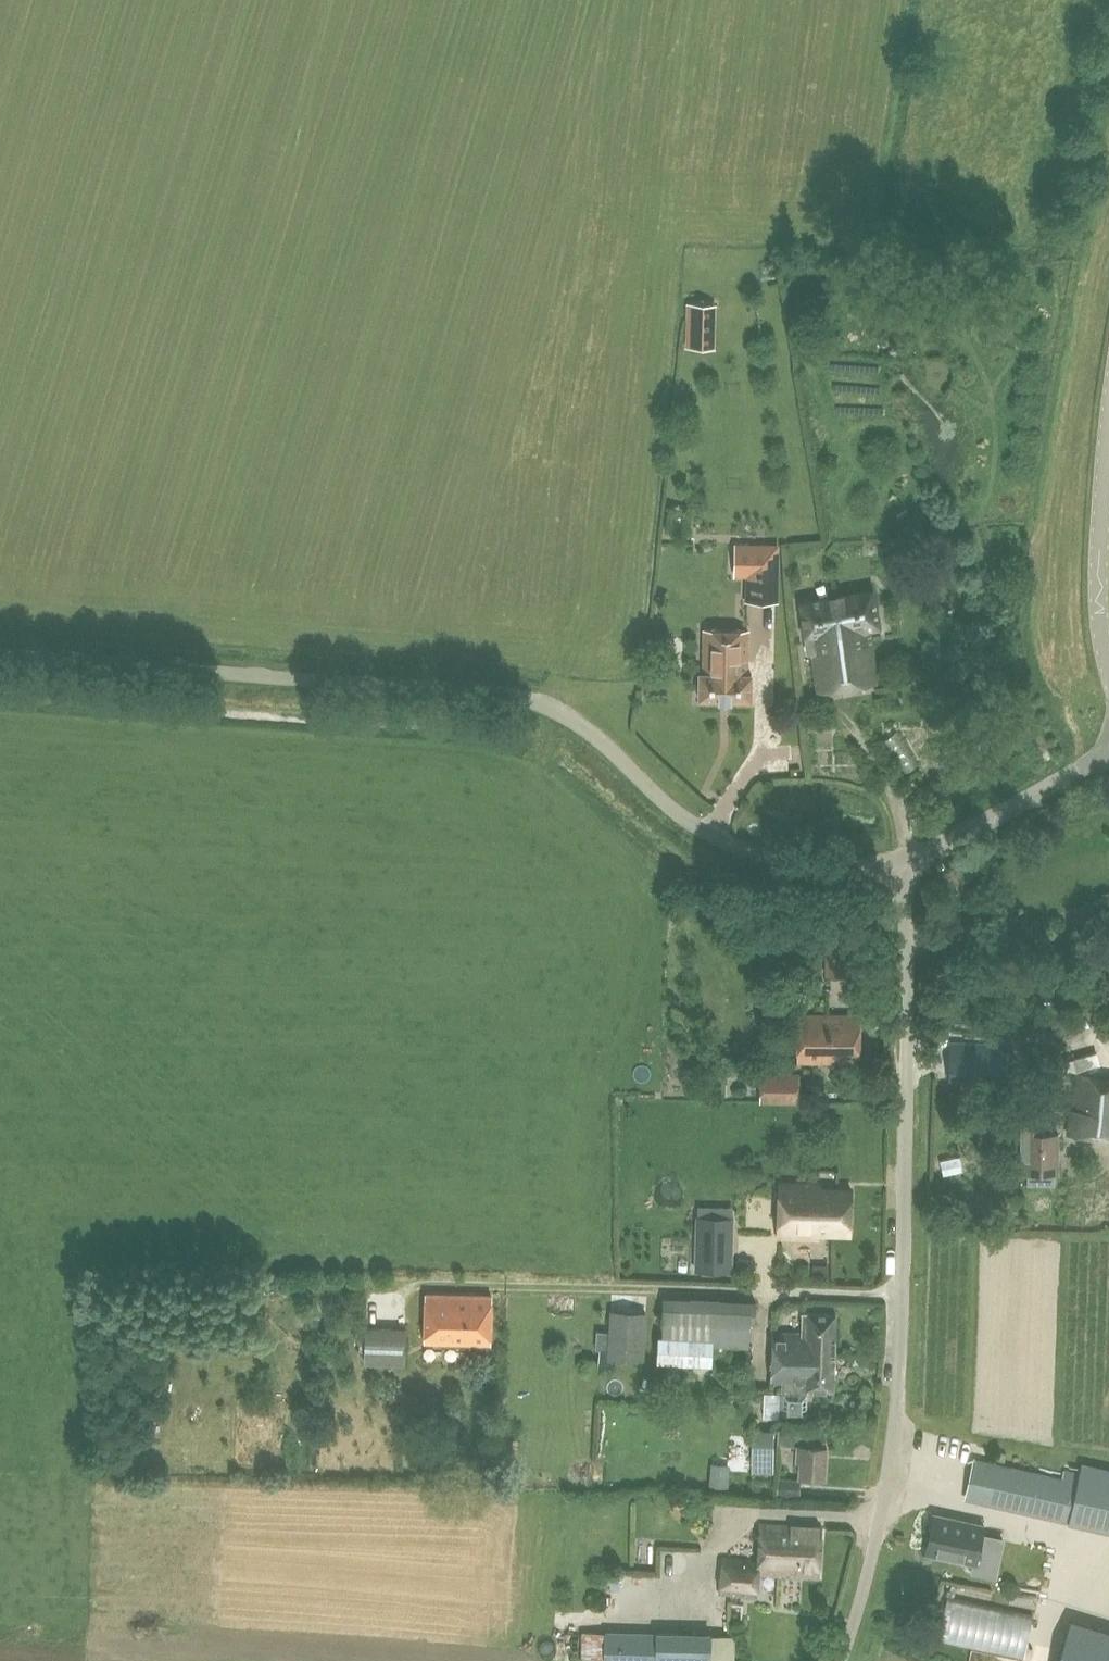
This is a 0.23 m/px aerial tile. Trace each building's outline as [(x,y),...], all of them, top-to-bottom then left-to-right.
[(716,346),(717,302),(686,301),(685,345),(716,346)] [(775,600),(776,546),(735,545),(734,573),(748,573),(747,600),(775,600)] [(819,689),(877,680),(869,626),(878,624),(872,588),(800,599),(808,649),(812,648),(819,689)] [(747,673),(748,630),(704,629),(703,672),(699,672),(698,698),(719,699),(719,700),(730,700),(730,699),(751,699),(751,673),(747,673)] [(929,746),(915,719),(898,727),(890,712),(872,720),(893,764),(929,746)] [(829,975),(862,976),(863,924),(831,923),(829,975)] [(859,1063),(861,1015),(800,1013),(799,1061),(859,1063)] [(1019,1065),(1019,1037),(958,1036),(959,1050),(982,1050),(983,1065),(1019,1065)] [(800,1101),(799,1074),(761,1074),(761,1102),(800,1101)] [(1079,1075),(1074,1112),(1072,1111),(1069,1135),(1108,1141),(1108,1079),(1079,1075)] [(1014,1170),(1028,1170),(1028,1184),(1053,1184),(1053,1170),(1059,1170),(1059,1131),(1049,1131),(1049,1114),(1035,1114),(1015,1114),(1014,1170)] [(852,1234),(853,1189),(821,1188),(821,1183),(781,1182),(780,1236),(819,1237),(820,1233),(852,1234)] [(731,1270),(731,1235),(696,1234),(696,1269),(731,1270)] [(812,1276),(828,1277),(828,1263),(813,1263),(812,1276)] [(492,1343),(493,1295),(427,1292),(425,1340),(492,1343)] [(659,1334),(658,1361),(712,1364),(713,1355),(730,1356),(731,1346),(747,1346),(751,1324),(756,1324),(757,1300),(695,1298),(663,1297),(662,1335),(659,1334)] [(377,1321),(378,1298),(366,1298),(365,1321),(377,1321)] [(648,1312),(611,1310),(608,1355),(645,1358),(648,1312)] [(778,1330),(777,1360),(808,1361),(808,1357),(835,1358),(837,1313),(804,1311),(803,1331),(778,1330)] [(392,1354),(392,1343),(379,1343),(379,1327),(366,1326),(365,1353),(392,1354)] [(808,1361),(777,1360),(776,1381),(783,1382),(782,1391),(782,1417),(807,1418),(807,1392),(807,1388),(834,1389),(835,1358),(808,1357),(808,1361)] [(754,1428),(754,1471),(772,1471),(775,1428),(754,1428)] [(813,1431),(777,1429),(777,1444),(796,1445),(796,1459),(799,1460),(799,1475),(824,1476),(826,1446),(812,1445),(813,1431)] [(973,1458),(967,1486),(989,1491),(987,1501),(1100,1528),(1108,1530),(1108,1468),(1081,1462),(1076,1482),(973,1458)] [(710,1485),(728,1486),(729,1470),(711,1469),(710,1485)] [(776,1495),(800,1496),(801,1479),(778,1477),(776,1495)] [(982,1533),(985,1523),(935,1512),(926,1551),(974,1562),(972,1571),(995,1576),(1003,1538),(982,1533)] [(763,1558),(761,1571),(821,1575),(824,1525),(762,1521),(759,1557),(763,1558)] [(758,1594),(761,1571),(763,1558),(759,1557),(725,1553),(720,1588),(758,1594)] [(1074,1582),(1108,1586),(1108,1567),(1075,1564),(1074,1582)] [(935,1617),(932,1639),(1026,1650),(1029,1629),(935,1617)] [(1071,1619),(1058,1660),(1108,1660),(1108,1630),(1071,1619)] [(597,1657),(598,1626),(575,1625),(575,1656),(597,1657)] [(713,1635),(604,1632),(603,1660),(712,1660),(713,1635)]
